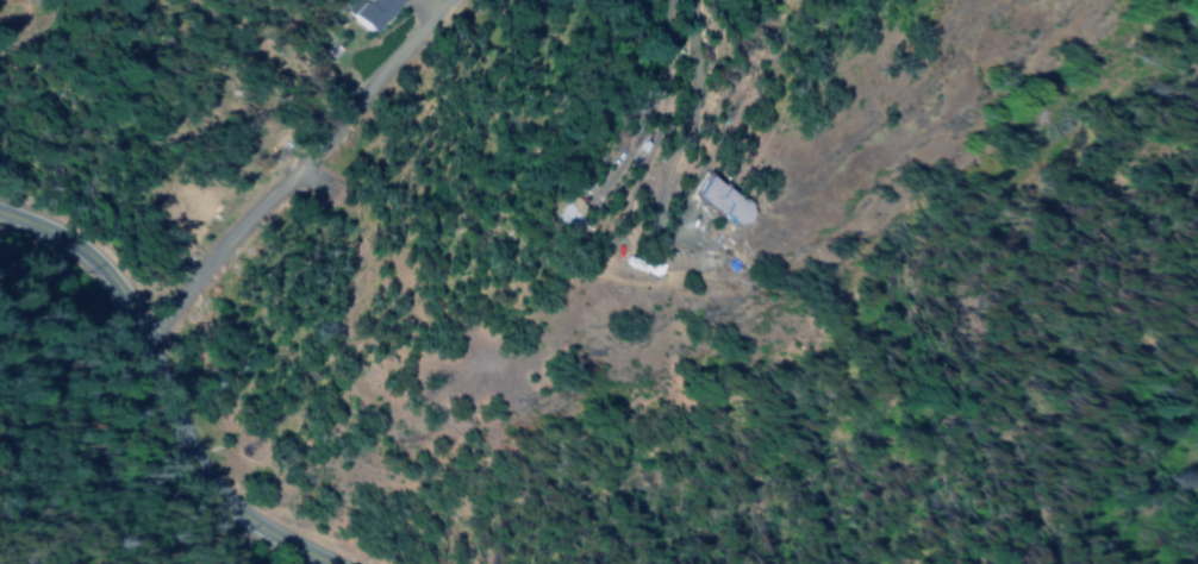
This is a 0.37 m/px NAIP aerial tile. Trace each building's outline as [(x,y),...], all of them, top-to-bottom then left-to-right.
[(351,13),(369,30),(398,0),(363,0),(351,13)] [(749,226),(762,204),(714,173),(700,194),(749,226)]
